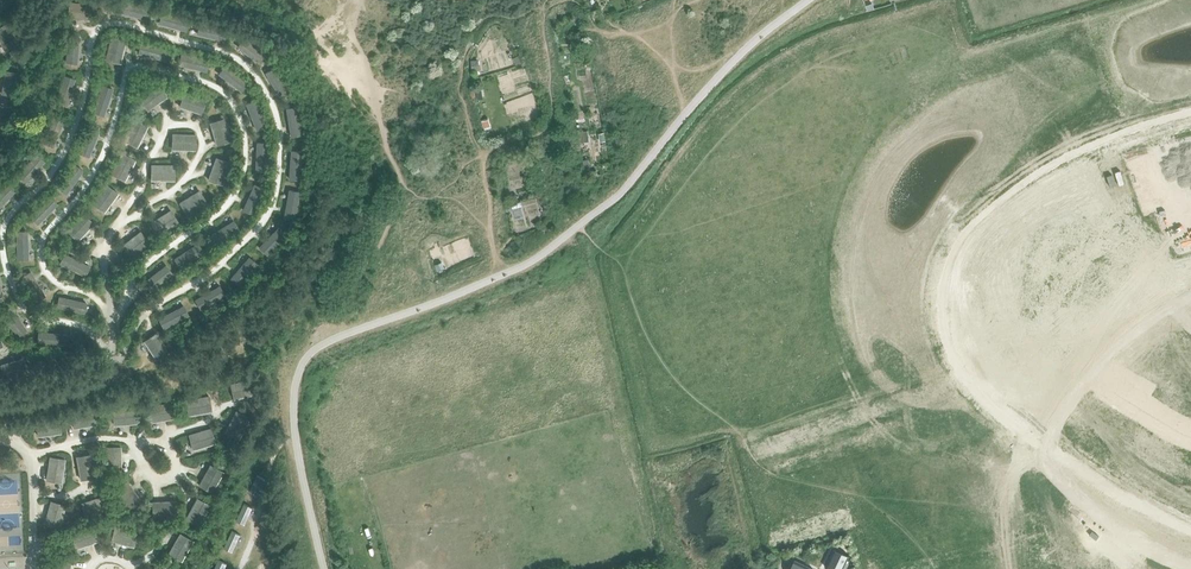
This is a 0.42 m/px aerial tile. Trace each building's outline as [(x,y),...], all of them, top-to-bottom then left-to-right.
[(18,48),(12,50),(15,57),(21,55),(18,48)] [(5,71),(0,94),(16,98),(21,75),(5,71)] [(13,99),(4,98),(3,105),(11,107),(13,99)] [(482,121),(484,128),(491,126),(488,119),(482,121)] [(579,131),(580,143),(589,142),(588,130),(579,131)] [(435,265),(438,271),(445,269),(442,262),(435,265)] [(825,567),(830,568),(842,568),(849,555),(834,548),(825,567)] [(789,568),(812,568),(813,568),(794,560),(789,568)]
